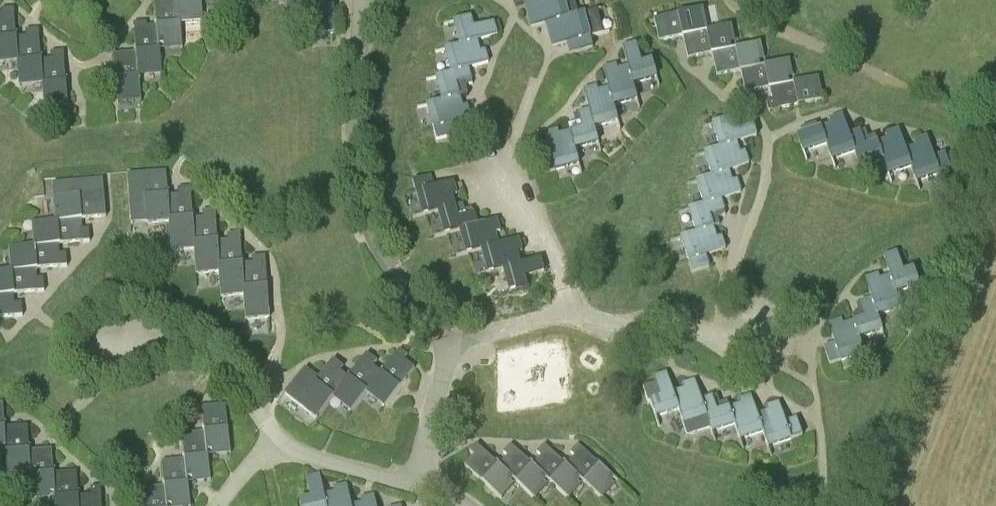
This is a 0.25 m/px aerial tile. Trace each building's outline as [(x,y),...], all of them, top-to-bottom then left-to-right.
[(160,45),(181,43),(182,48),(183,48),(180,18),(178,0),(162,0),(155,1),(157,25),(160,45)] [(180,18),(202,16),(202,22),(203,22),(201,0),(178,0),(180,18)] [(287,12),(288,12),(288,7),(310,5),(309,0),(286,0),(287,12)] [(567,17),(563,0),(547,0),(549,8),(533,12),(527,14),(531,27),(551,22),(554,32),(570,28),(567,17)] [(533,12),(549,8),(547,0),(529,0),(533,12)] [(703,8),(654,18),(659,41),(683,36),(683,35),(702,31),(698,10),(703,9),(703,8)] [(576,53),(593,48),(584,14),(594,12),(594,11),(567,17),(570,28),(554,32),(549,33),(552,47),(573,41),(576,53)] [(17,57),(15,37),(20,37),(16,37),(14,13),(0,14),(0,59),(17,57)] [(454,22),(460,45),(463,55),(480,51),(477,40),(498,35),(494,22),(474,27),(471,17),(444,24),(444,25),(454,22)] [(137,52),(139,71),(161,69),(162,75),(163,75),(160,45),(157,25),(134,27),(136,52),(137,52)] [(683,35),(683,36),(688,59),(712,53),(712,52),(731,48),(727,27),(732,26),(732,25),(702,31),(683,35)] [(20,82),(42,80),(40,60),(44,60),(45,59),(41,60),(39,35),(20,37),(15,37),(17,57),(19,87),(20,87),(20,82)] [(712,52),(712,53),(717,76),(741,71),(741,70),(760,66),(756,44),(761,43),(761,42),(731,48),(712,52)] [(622,86),(633,83),(656,78),(659,88),(660,87),(652,61),(642,63),(636,43),(623,46),(628,67),(618,70),(622,86)] [(463,55),(460,45),(435,52),(435,53),(445,50),(451,73),(455,85),(456,84),(463,83),(464,87),(473,85),(468,68),(489,63),(485,49),(480,51),(463,55)] [(142,101),(139,71),(137,52),(136,52),(114,54),(118,103),(119,103),(119,98),(140,96),(141,101),(142,101)] [(64,58),(45,59),(44,60),(40,60),(42,80),(45,110),(46,110),(45,104),(68,102),(64,58)] [(741,70),(741,71),(746,93),(770,88),(770,87),(789,83),(784,62),(790,60),(790,59),(760,66),(741,70)] [(609,88),(599,91),(603,108),(614,105),(636,99),(639,109),(640,109),(633,83),(622,86),(618,70),(617,64),(604,68),(609,88)] [(445,111),(462,106),(456,84),(455,85),(451,73),(426,79),(426,80),(436,78),(442,100),(445,111)] [(770,87),(770,88),(773,101),(767,102),(769,111),(818,101),(813,79),(819,78),(819,77),(789,83),(770,87)] [(621,131),(614,105),(603,108),(599,91),(597,86),(584,90),(590,110),(573,115),(576,124),(580,122),(582,129),(582,130),(594,127),(617,121),(620,131),(621,131)] [(437,140),(454,135),(451,124),(471,118),(467,105),(462,106),(445,111),(442,100),(417,107),(417,108),(427,105),(437,140)] [(832,159),(854,152),(854,150),(866,146),(864,140),(868,139),(865,130),(849,135),(842,115),(829,119),(831,124),(831,125),(836,141),(826,144),(835,169),(836,169),(832,159)] [(721,147),(721,148),(724,158),(740,153),(737,143),(757,136),(753,123),(733,130),(729,119),(703,128),(703,129),(714,125),(721,147)] [(836,141),(831,125),(798,136),(806,162),(807,161),(804,151),(826,144),(836,141)] [(601,152),(594,127),(582,130),(582,129),(560,135),(558,129),(555,130),(561,152),(575,148),(597,142),(600,152),(601,152)] [(561,152),(555,130),(545,133),(550,154),(539,157),(544,174),(579,165),(581,174),(582,174),(575,148),(561,152)] [(889,174),(911,167),(921,163),(916,147),(906,150),(899,130),(886,134),(888,139),(887,139),(893,156),(883,159),(891,184),(892,184),(889,174)] [(854,150),(854,152),(863,177),(864,176),(860,167),(883,159),(893,156),(887,139),(877,143),(875,136),(868,139),(864,140),(866,146),(854,150)] [(917,183),(951,173),(945,154),(934,157),(927,137),(914,142),(916,147),(921,163),(911,167),(919,192),(920,191),(917,183)] [(706,153),(713,176),(716,186),(732,181),(729,171),(749,164),(745,151),(740,153),(724,158),(721,148),(695,156),(696,157),(706,153)] [(132,218),(146,217),(147,223),(148,222),(147,217),(168,215),(168,195),(166,171),(143,173),(129,174),(132,218)] [(413,218),(438,211),(435,200),(452,196),(457,194),(454,181),(433,187),(430,175),(413,180),(423,214),(413,217),(413,218)] [(697,182),(705,204),(706,204),(709,216),(716,214),(717,218),(726,215),(721,199),(741,193),(737,180),(732,181),(716,186),(713,176),(687,184),(687,185),(697,182)] [(60,198),(62,220),(82,219),(106,217),(104,186),(103,179),(58,183),(59,197),(54,198),(54,199),(60,198)] [(171,240),(193,238),(193,218),(191,194),(168,195),(168,215),(171,245),(172,245),(171,240)] [(435,237),(460,230),(461,230),(458,218),(452,196),(435,200),(438,211),(445,234),(435,236),(435,237)] [(689,210),(697,233),(700,243),(716,238),(709,216),(706,204),(705,204),(679,213),(679,214),(689,210)] [(456,257),(482,250),(479,239),(496,234),(501,233),(497,220),(477,225),(472,209),(463,212),(464,216),(458,218),(461,230),(460,230),(466,253),(456,256),(456,257)] [(196,263),(218,261),(218,241),(216,216),(193,218),(193,238),(196,268),(197,268),(196,263)] [(37,223),(39,245),(59,244),(84,242),(82,219),(62,220),(31,223),(32,224),(37,223)] [(681,239),(692,272),(709,267),(705,255),(726,249),(721,236),(716,238),(700,243),(697,233),(671,241),(671,242),(681,239)] [(478,276),(503,269),(501,258),(518,254),(523,252),(519,239),(499,244),(496,234),(479,239),(482,250),(488,272),(478,275),(478,276)] [(221,285),(243,284),(243,264),(241,239),(218,241),(218,261),(220,291),(221,291),(221,285)] [(16,270),(36,269),(61,267),(59,244),(39,245),(9,248),(9,249),(14,248),(16,270)] [(885,295),(896,291),(918,284),(921,294),(922,293),(914,268),(904,272),(897,252),(884,256),(890,276),(880,279),(885,295)] [(500,294),(500,295),(527,288),(524,277),(544,271),(541,258),(520,264),(518,254),(501,258),(503,269),(510,292),(500,294)] [(243,264),(243,284),(245,314),(246,314),(246,308),(268,306),(268,312),(269,312),(269,306),(265,262),(243,264)] [(14,294),(38,292),(36,269),(16,270),(0,272),(0,295),(14,294)] [(878,314),(900,307),(903,317),(904,316),(896,291),(885,295),(880,279),(879,274),(866,279),(872,299),(856,304),(859,313),(864,311),(866,317),(878,314)] [(0,295),(0,335),(11,334),(9,317),(16,317),(14,294),(0,295)] [(849,340),(860,337),(882,329),(885,339),(886,339),(878,314),(866,317),(844,324),(849,340)] [(868,362),(860,337),(849,340),(844,324),(842,319),(829,324),(835,344),(824,347),(830,364),(864,354),(867,362),(868,362)] [(380,373),(369,389),(386,402),(383,407),(384,407),(415,368),(404,360),(408,355),(400,349),(380,373)] [(321,375),(319,378),(315,375),(318,372),(308,365),(290,388),(303,398),(299,403),(318,418),(336,394),(348,378),(337,370),(341,365),(333,359),(321,375)] [(350,413),(369,389),(380,373),(363,359),(348,378),(336,394),(353,408),(350,412),(350,413)] [(656,416),(679,409),(689,406),(684,389),(674,392),(667,373),(654,377),(661,397),(650,401),(659,427),(660,426),(656,416)] [(685,424),(707,417),(706,415),(718,412),(716,405),(720,404),(717,395),(702,400),(695,380),(682,384),(684,389),(689,406),(679,409),(687,434),(688,434),(685,424)] [(741,439),(763,432),(774,429),(768,412),(758,415),(751,395),(738,399),(740,404),(745,421),(735,424),(743,449),(744,449),(741,439)] [(769,447),(803,436),(797,419),(786,423),(779,402),(766,407),(768,412),(774,429),(763,432),(771,457),(772,457),(769,447)] [(202,407),(204,432),(205,431),(208,451),(229,449),(230,454),(231,454),(225,404),(202,407)] [(713,432),(735,424),(745,421),(740,404),(718,412),(706,415),(707,417),(715,442),(716,442),(713,432)] [(7,471),(29,470),(29,450),(30,450),(28,425),(6,427),(4,427),(5,446),(7,477),(8,477),(7,471)] [(182,434),(185,459),(188,478),(210,476),(211,481),(212,481),(208,451),(205,431),(204,432),(182,434)] [(465,466),(498,496),(513,480),(498,466),(502,462),(499,465),(476,445),(470,452),(474,456),(465,466)] [(565,495),(580,479),(566,466),(566,465),(548,448),(536,462),(536,463),(533,467),(546,479),(569,500),(569,499),(565,495)] [(599,495),(615,478),(582,448),(566,465),(566,466),(580,479),(602,499),(603,498),(599,495)] [(32,494),(54,493),(53,473),(54,473),(52,449),(30,450),(29,450),(29,470),(31,500),(32,500),(32,494)] [(532,496),(546,479),(533,467),(536,463),(536,462),(533,465),(515,449),(502,462),(498,466),(513,480),(535,500),(536,499),(532,496)] [(168,505),(190,503),(190,505),(191,505),(188,478),(185,459),(162,461),(165,486),(168,505)] [(78,496),(77,471),(54,473),(53,473),(54,493),(55,505),(78,505),(78,496)] [(334,493),(324,495),(320,474),(306,477),(311,498),(300,500),(301,505),(337,505),(334,493)] [(334,493),(337,505),(362,505),(362,504),(352,505),(347,485),(333,488),(335,493),(334,493)] [(168,505),(165,486),(142,488),(144,505),(168,505)] [(78,505),(102,505),(101,487),(91,487),(91,495),(78,496),(78,505)] [(374,496),(361,498),(362,504),(362,505),(376,505),(374,496)]
